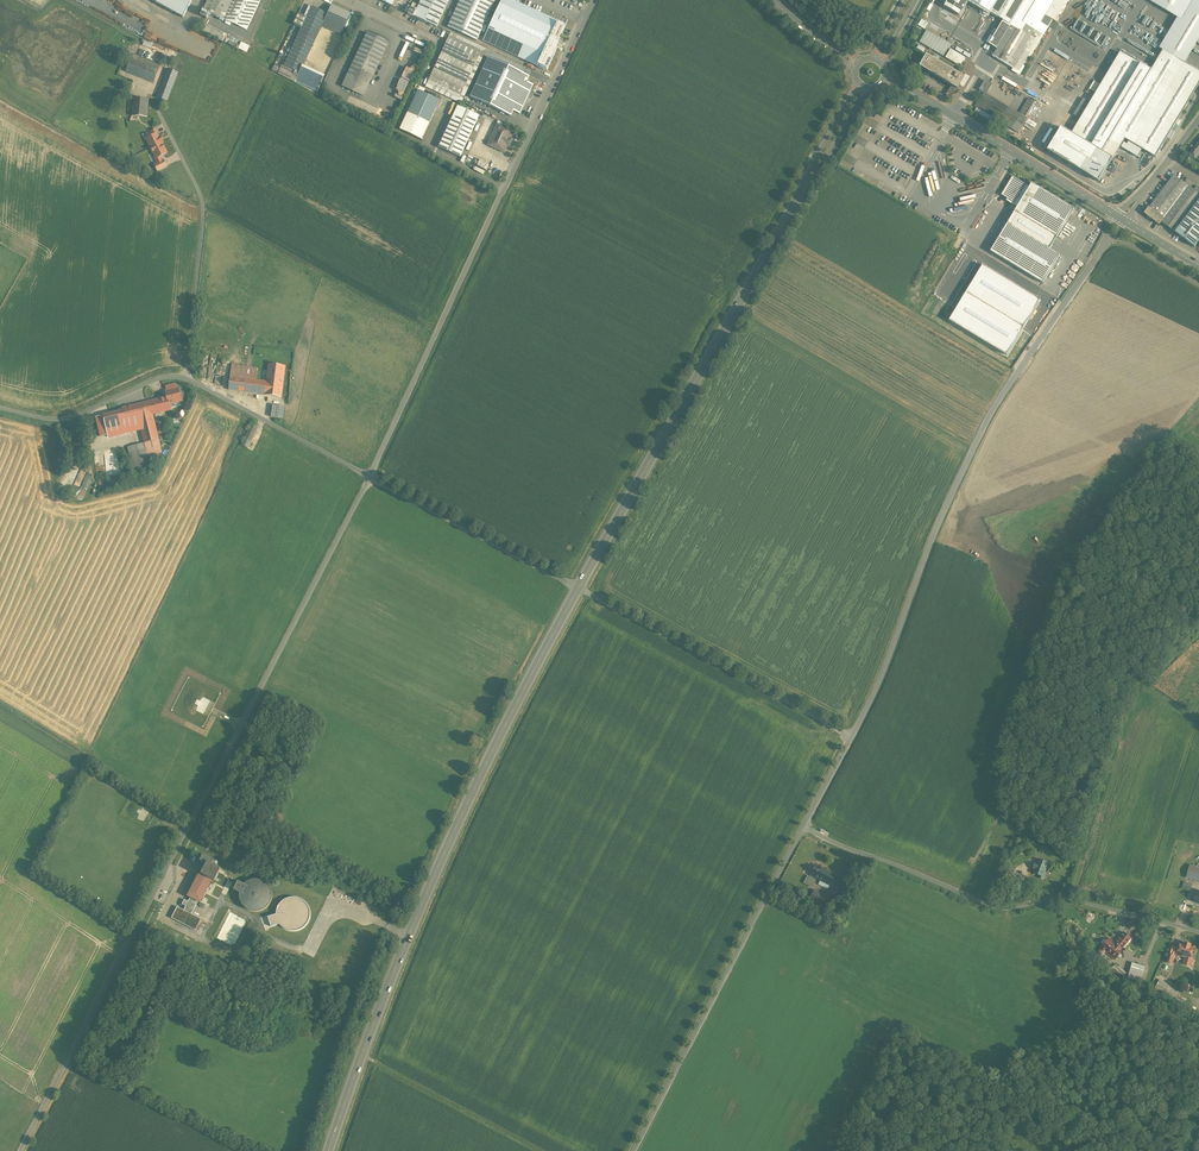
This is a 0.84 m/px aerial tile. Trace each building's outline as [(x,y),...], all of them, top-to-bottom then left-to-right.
[(183,17),(192,0),(151,0),(183,17)] [(226,0),(208,0),(203,10),(209,13),(218,17),(226,0)] [(218,17),(225,20),(234,0),(226,0),(218,17)] [(225,20),(246,30),(260,0),(234,0),(225,20)] [(418,6),(413,3),(408,14),(436,27),(449,0),(421,0),(418,6)] [(452,16),(447,27),(477,41),(495,0),(460,0),(452,16)] [(537,65),(557,22),(558,22),(511,0),(502,0),(483,40),(537,65)] [(945,6),(960,16),(969,0),(1003,21),(989,44),(997,48),(993,56),(1013,69),(1017,71),(1017,72),(1019,74),(1025,63),(1024,63),(1025,62),(1028,57),(1030,58),(1053,20),(1056,21),(1069,0),(949,0),(945,6)] [(1198,39),(1198,0),(1152,0),(1151,2),(1178,18),(1160,49),(1163,51),(1164,50),(1185,63),(1198,39)] [(301,28),(284,66),(282,65),(281,67),(278,73),(296,83),(296,82),(303,66),(322,26),(328,14),(311,6),(306,17),(301,28)] [(350,15),(331,6),(322,26),(340,34),(350,15)] [(209,13),(203,10),(200,15),(207,18),(209,13)] [(306,17),(298,14),(293,24),(301,28),(306,17)] [(557,22),(537,65),(547,70),(556,50),(555,50),(557,44),(556,44),(561,33),(564,25),(557,22)] [(227,35),(205,23),(201,31),(204,32),(205,32),(223,41),(227,35)] [(147,26),(143,38),(171,48),(173,43),(166,40),(167,37),(160,35),(159,37),(152,34),(154,29),(147,26)] [(920,42),(944,56),(951,44),(927,30),(920,42)] [(367,33),(342,86),(363,97),(388,43),(367,33)] [(481,51),(449,36),(427,83),(459,99),(481,51)] [(249,46),(241,42),(239,48),(247,51),(249,46)] [(966,58),(951,49),(945,58),(958,65),(959,64),(961,65),(966,58)] [(1121,52),(1101,85),(1094,97),(1091,102),(1081,119),(1072,134),(1062,128),(1055,140),(1050,137),(1044,147),(1049,150),(1048,151),(1099,182),(1125,139),(1156,157),(1198,86),(1198,72),(1185,63),(1164,50),(1163,51),(1151,71),(1121,52)] [(161,66),(132,55),(126,71),(154,82),(161,66)] [(964,77),(927,55),(920,67),(952,86),(957,89),(958,90),(961,85),(965,77),(964,77)] [(529,76),(488,57),(469,97),(511,116),(513,111),(520,114),(531,90),(534,92),(534,91),(536,91),(537,89),(536,88),(537,87),(539,82),(539,81),(529,76)] [(1025,62),(1024,63),(1025,63),(1019,74),(1017,72),(1017,71),(1013,69),(1012,71),(1020,76),(1027,64),(1025,62)] [(278,73),(281,67),(275,64),(272,70),(278,73)] [(296,82),(316,91),(324,75),(303,66),(296,82)] [(171,70),(168,69),(157,98),(167,102),(179,73),(171,70)] [(1094,81),(1087,93),(1094,97),(1101,85),(1100,84),(1101,82),(1096,79),(1095,82),(1094,81)] [(984,93),(984,92),(987,94),(993,84),(985,80),(979,90),(984,93)] [(957,89),(952,86),(946,95),(951,98),(957,89)] [(440,101),(418,90),(399,130),(421,140),(440,101)] [(987,94),(984,92),(984,93),(975,107),(1012,129),(1017,122),(1021,115),(1019,114),(987,94)] [(1019,114),(1021,115),(1025,117),(1035,102),(1029,98),(1019,114)] [(1074,115),(1081,119),(1091,102),(1084,98),(1074,115)] [(148,100),(133,99),(132,115),(147,116),(148,100)] [(362,110),(340,100),(339,103),(360,113),(362,110)] [(457,106),(438,147),(460,157),(479,116),(457,106)] [(147,116),(132,115),(130,144),(144,145),(147,116)] [(1025,117),(1021,115),(1017,122),(1023,126),(1027,118),(1025,117)] [(862,150),(885,163),(905,129),(883,116),(862,150)] [(1023,126),(1017,122),(1012,129),(1019,133),(1023,126)] [(513,132),(497,124),(494,131),(491,137),(488,145),(503,152),(506,145),(508,146),(511,139),(510,138),(513,132)] [(1127,145),(1124,143),(1121,148),(1137,157),(1142,149),(1129,142),(1127,145)] [(1190,154),(1193,150),(1197,153),(1198,152),(1198,142),(1190,154)] [(1118,163),(1114,161),(1109,171),(1112,173),(1118,163)] [(1174,175),(1145,213),(1159,224),(1161,222),(1188,186),(1174,175)] [(1017,209),(991,251),(1043,283),(1061,256),(1050,249),(1058,237),(1074,209),(1058,199),(1044,191),(1032,183),(1030,187),(1013,176),(1001,195),(1007,199),(1006,201),(1017,208),(1017,209)] [(1161,222),(1175,233),(1198,201),(1198,194),(1194,190),(1188,186),(1161,222)] [(1175,233),(1195,247),(1198,242),(1198,241),(1198,201),(1175,233)] [(1041,300),(983,265),(950,321),(1007,355),(1041,300)] [(269,364),(266,381),(256,380),(230,377),(228,390),(265,394),(265,395),(280,397),(284,366),(269,364)] [(247,367),(232,365),(230,377),(256,380),(258,368),(252,368),(247,367)] [(178,388),(167,391),(168,395),(167,397),(161,398),(161,399),(164,411),(170,409),(169,404),(181,401),(178,388)] [(161,399),(122,408),(123,412),(124,417),(125,420),(137,417),(137,419),(138,419),(141,429),(144,443),(146,449),(160,445),(152,414),(164,411),(161,399)] [(284,407),(273,405),(271,417),(283,419),(284,407)] [(117,412),(102,416),(107,435),(122,432),(122,431),(119,418),(118,414),(118,413),(117,412)] [(107,435),(102,416),(95,418),(100,437),(107,435)] [(137,417),(125,420),(124,417),(119,418),(122,431),(122,432),(122,433),(141,429),(138,419),(137,419),(137,417)] [(252,424),(241,445),(247,448),(258,427),(252,424)] [(79,434),(77,434),(76,433),(75,433),(73,434),(72,434),(71,435),(70,436),(69,436),(68,438),(68,439),(67,440),(67,441),(67,442),(67,443),(67,444),(68,445),(69,446),(70,447),(70,448),(71,449),(72,449),(73,450),(74,450),(76,450),(77,450),(79,449),(80,449),(81,448),(82,447),(82,446),(83,444),(83,443),(84,442),(83,441),(83,440),(83,439),(83,438),(82,437),(81,436),(81,435),(80,435),(79,434)] [(144,443),(129,447),(134,469),(150,465),(147,456),(162,452),(160,445),(146,449),(144,443)] [(212,880),(214,881),(215,881),(221,869),(220,869),(212,864),(214,860),(203,854),(200,860),(200,862),(205,865),(201,873),(201,874),(212,880)] [(1036,864),(1034,868),(1035,869),(1035,870),(1034,873),(1040,875),(1039,878),(1044,879),(1046,874),(1044,874),(1048,863),(1039,859),(1037,864),(1036,864)] [(1190,863),(1185,876),(1198,880),(1198,866),(1190,863)] [(834,875),(816,865),(811,875),(822,881),(821,882),(828,886),(834,875)] [(1020,875),(1010,869),(1005,878),(1015,884),(1020,875)] [(201,902),(212,880),(201,874),(199,873),(188,896),(191,897),(198,901),(201,902)] [(807,875),(803,883),(810,886),(814,879),(807,875)] [(245,882),(244,883),(238,881),(234,889),(239,892),(239,893),(239,895),(239,897),(240,899),(240,901),(241,903),(242,904),(244,906),(246,908),(248,909),(249,910),(251,911),(254,911),(258,911),(261,910),(263,909),(266,907),(268,905),(269,903),(270,901),(271,900),(272,897),(272,895),(272,892),(271,890),(270,888),(270,887),(269,885),(268,884),(267,883),(265,882),(264,881),(262,880),(261,879),(258,879),(257,878),(253,878),(251,879),(249,880),(248,880),(246,881),(245,882)] [(1191,881),(1184,879),(1181,886),(1188,889),(1191,881)] [(829,898),(814,890),(809,899),(825,907),(829,898)] [(186,906),(184,910),(192,914),(198,901),(191,897),(189,901),(187,900),(184,905),(186,906)] [(825,907),(809,899),(808,902),(823,910),(825,907)] [(201,919),(192,914),(184,910),(177,907),(171,918),(195,930),(201,919)] [(245,921),(229,914),(217,938),(232,945),(245,921)] [(1131,937),(1122,930),(1115,939),(1108,933),(1094,951),(1100,956),(1105,949),(1116,957),(1131,937)] [(1185,945),(1180,944),(1179,948),(1177,954),(1186,957),(1191,959),(1191,958),(1194,948),(1190,946),(1185,945)] [(1171,945),(1169,954),(1175,955),(1176,956),(1177,954),(1179,948),(1171,945)] [(1169,954),(1166,962),(1172,963),(1175,955),(1169,954)] [(1191,959),(1186,957),(1183,964),(1190,966),(1193,959),(1191,958),(1191,959)] [(1127,977),(1141,980),(1145,966),(1131,962),(1127,977)] [(1121,980),(1127,972),(1115,963),(1109,971),(1121,980)] [(1184,1005),(1187,997),(1177,994),(1175,1001),(1184,1005)]
